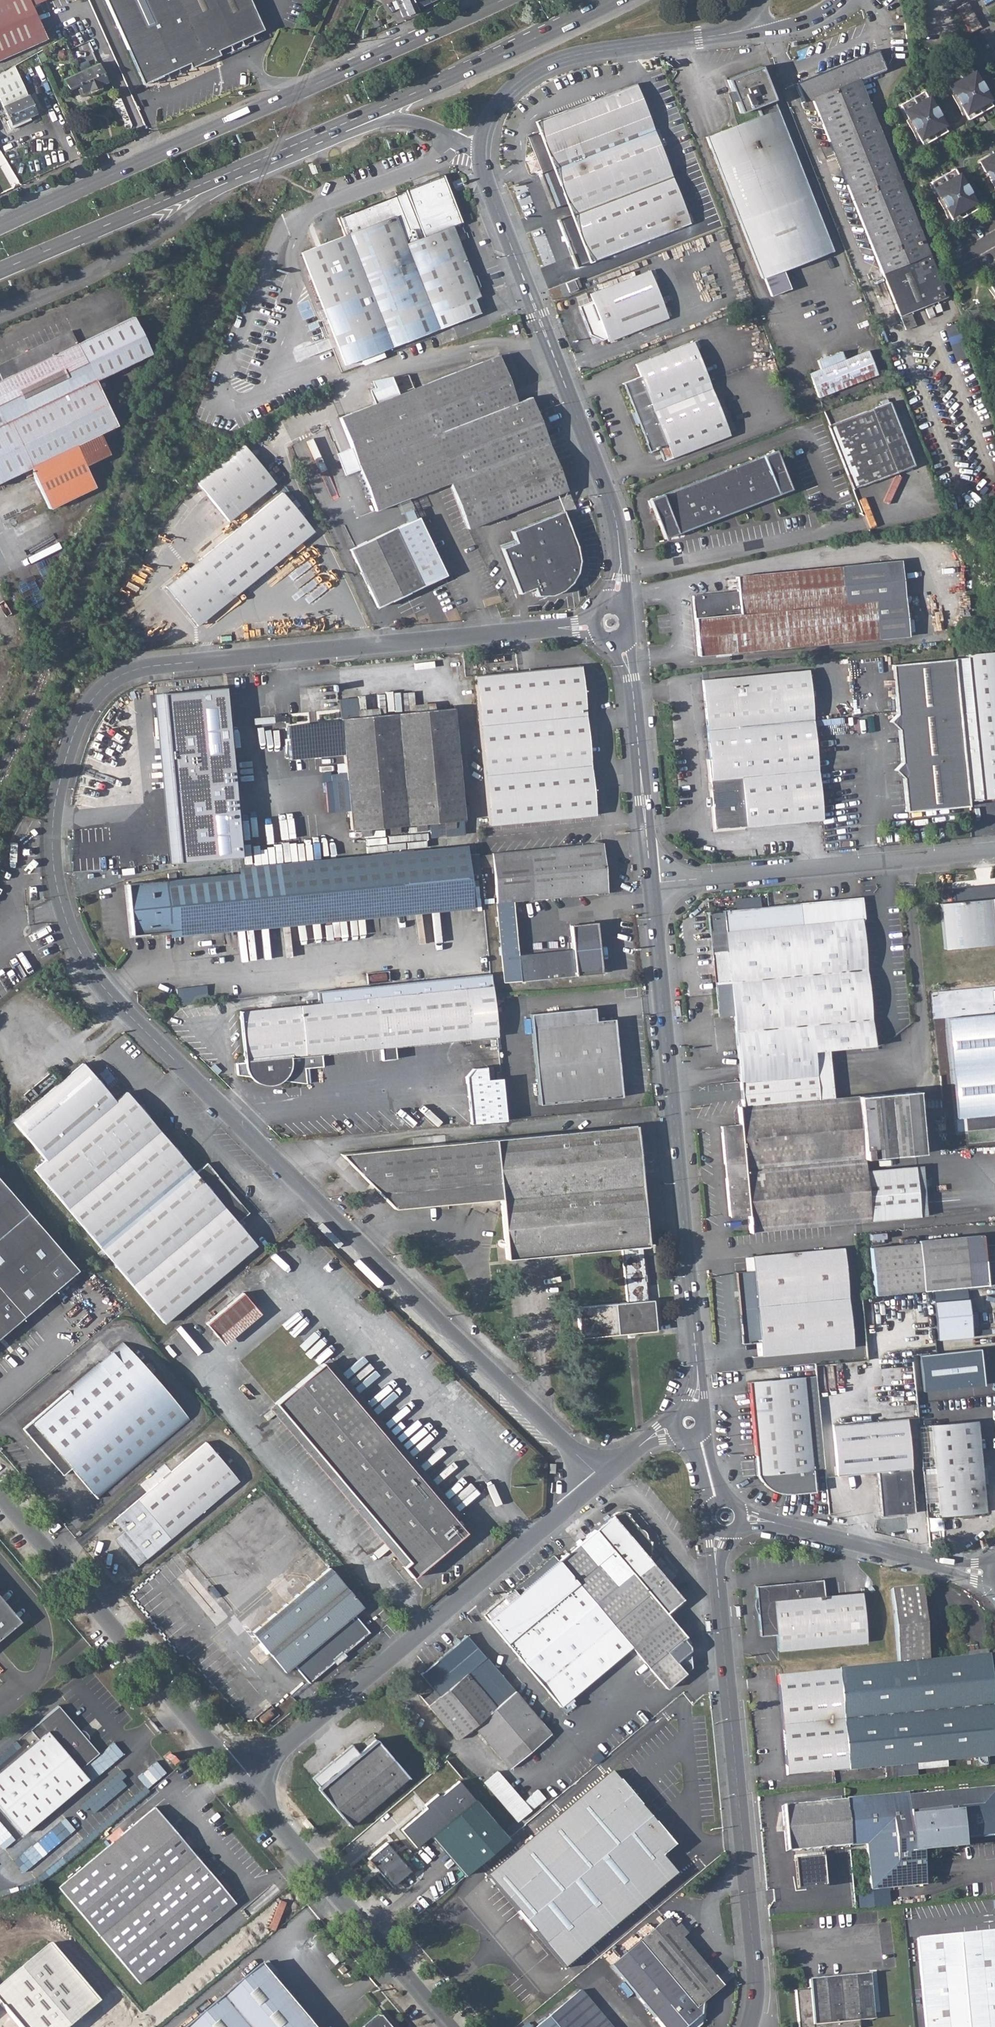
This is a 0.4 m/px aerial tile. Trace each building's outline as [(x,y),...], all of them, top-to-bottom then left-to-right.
[(45,38),(38,20),(31,6),(44,0),(0,0),(0,58),(45,38)] [(145,85),(189,64),(192,69),(220,56),(219,51),(265,30),(251,0),(106,0),(145,85)] [(398,9),(403,7),(406,15),(417,11),(412,0),(395,0),(398,9)] [(967,0),(955,7),(970,32),(981,26),(967,0)] [(876,50),(794,83),(802,102),(812,99),(899,316),(946,297),(859,79),(884,69),(876,50)] [(98,63),(64,79),(68,89),(77,86),(80,93),(106,82),(98,63)] [(991,106),(968,65),(945,79),(968,119),(991,106)] [(0,74),(0,99),(11,121),(7,123),(11,130),(30,120),(29,117),(36,114),(14,66),(0,74)] [(760,67),(728,80),(740,113),(757,106),(760,115),(706,137),(762,279),(832,251),(760,67)] [(635,83),(536,121),(540,131),(527,136),(552,201),(555,200),(558,206),(561,205),(567,203),(572,215),(670,177),(659,146),(656,147),(650,131),(653,130),(635,83)] [(946,131),(922,91),(899,104),(922,144),(946,131)] [(650,131),(656,147),(659,146),(653,130),(650,131)] [(978,161),(984,172),(985,171),(989,179),(994,190),(994,152),(978,161)] [(976,208),(953,168),(929,182),(952,222),(976,208)] [(344,236),(301,252),(344,364),(479,313),(474,299),(479,297),(477,292),(470,273),(452,227),(462,223),(443,174),(394,193),(395,195),(336,218),(344,236)] [(565,217),(559,220),(577,266),(688,224),(670,177),(572,215),(565,217)] [(561,205),(565,217),(572,215),(567,203),(561,205)] [(641,274),(590,294),(592,301),(578,306),(590,335),(601,340),(607,337),(608,341),(667,318),(660,300),(651,277),(649,271),(648,271),(641,274)] [(470,273),(477,292),(479,287),(475,275),(470,273)] [(651,277),(660,300),(667,297),(658,274),(651,277)] [(986,282),(994,297),(994,277),(986,282)] [(578,279),(566,283),(569,292),(581,288),(578,279)] [(29,467),(49,508),(94,487),(84,465),(107,453),(98,434),(116,425),(100,391),(94,380),(103,376),(150,353),(133,317),(77,344),(70,330),(0,364),(0,481),(29,467)] [(944,329),(976,418),(989,412),(957,324),(944,329)] [(590,335),(593,343),(601,340),(590,335)] [(697,341),(635,364),(640,376),(624,383),(635,412),(639,423),(649,453),(659,449),(663,461),(729,435),(695,350),(700,348),(697,341)] [(810,373),(819,397),(879,375),(870,350),(846,359),(843,351),(818,360),(821,369),(810,373)] [(373,404),(339,418),(350,447),(359,469),(359,471),(422,446),(437,486),(449,482),(467,528),(566,490),(529,397),(516,403),(497,356),(398,395),(373,404)] [(94,380),(100,391),(109,387),(103,376),(94,380)] [(367,390),(373,404),(398,395),(389,376),(370,381),(372,387),(367,390)] [(889,402),(828,426),(853,489),(914,465),(889,402)] [(243,444),(196,482),(228,521),(275,483),(243,444)] [(422,446),(359,471),(375,511),(437,486),(422,446)] [(334,453),(343,475),(359,469),(350,447),(334,453)] [(775,451),(650,500),(648,500),(651,507),(652,507),(665,538),(790,489),(775,451)] [(282,492),(200,558),(232,597),(313,531),(282,492)] [(562,511),(511,531),(511,532),(563,512),(562,511)] [(563,512),(511,532),(515,542),(501,548),(518,593),(533,588),(536,596),(570,582),(576,546),(563,512)] [(418,517),(350,549),(377,607),(445,575),(418,517)] [(165,587),(197,625),(232,597),(200,558),(165,587)] [(889,599),(904,597),(901,561),(886,562),(889,599)] [(886,562),(736,576),(737,591),(692,596),(698,656),(908,636),(904,597),(889,599),(886,562)] [(967,655),(967,658),(955,659),(968,801),(994,799),(994,652),(967,655)] [(906,811),(968,806),(968,801),(955,659),(893,665),(897,714),(890,721),(899,730),(901,763),(895,770),(903,778),(906,811)] [(579,666),(475,676),(489,825),(594,815),(579,666)] [(809,670),(702,680),(706,715),(707,728),(710,759),(709,759),(715,829),(822,820),(809,670)] [(453,708),(340,718),(351,830),(359,830),(370,828),(389,827),(399,826),(415,824),(425,823),(443,822),(454,821),(464,820),(453,708)] [(698,716),(700,729),(707,728),(706,715),(698,716)] [(290,759),(342,754),(339,721),(287,726),(290,759)] [(235,792),(215,795),(216,810),(236,807),(235,792)] [(126,842),(172,837),(174,855),(240,848),(236,807),(216,810),(169,815),(170,817),(124,822),(124,824),(83,828),(86,855),(127,851),(126,842)] [(359,830),(360,837),(371,836),(370,828),(359,830)] [(557,847),(492,853),(504,982),(600,973),(595,922),(570,925),(571,942),(569,942),(570,948),(572,947),(572,950),(518,955),(513,901),(607,893),(602,842),(572,845),(557,847)] [(237,866),(238,873),(467,852),(467,845),(237,866)] [(238,873),(126,883),(131,934),(169,930),(472,903),(467,852),(238,873)] [(470,868),(480,868),(479,853),(469,853),(470,868)] [(72,865),(73,873),(86,873),(86,864),(72,865)] [(940,903),(944,949),(994,944),(994,886),(962,889),(962,888),(953,889),(954,902),(940,903)] [(760,897),(738,897),(738,906),(760,906),(760,897)] [(862,898),(707,912),(707,914),(708,914),(710,930),(719,1017),(734,1015),(741,1094),(817,1087),(816,1074),(814,1051),(829,1050),(873,1046),(862,923),(865,922),(862,898)] [(169,930),(169,936),(473,908),(472,903),(169,930)] [(314,1004),(239,1011),(244,1062),(236,1063),(237,1074),(307,1084),(305,1068),(323,1066),(322,1054),(381,1048),(382,1060),(396,1059),(395,1047),(497,1037),(491,973),(463,976),(464,989),(389,996),(314,1004)] [(176,988),(177,1004),(208,1001),(206,985),(176,988)] [(314,997),(314,1004),(389,996),(388,990),(314,997)] [(950,1004),(952,1018),(948,1018),(957,1118),(994,1114),(994,999),(950,1004)] [(594,1008),(530,1014),(538,1104),(621,1096),(614,1020),(595,1021),(594,1008)] [(817,1087),(832,1086),(829,1050),(814,1051),(816,1074),(817,1087)] [(83,1063),(13,1122),(45,1160),(34,1169),(164,1323),(256,1245),(237,1223),(249,1213),(207,1163),(195,1173),(126,1092),(115,1101),(83,1063)] [(486,1066),(472,1067),(464,1076),(470,1123),(505,1120),(501,1078),(487,1079),(486,1066)] [(818,1099),(833,1098),(832,1086),(817,1087),(818,1099)] [(817,1087),(741,1094),(742,1106),(737,1106),(739,1124),(720,1126),(724,1162),(725,1162),(725,1170),(863,1159),(871,1158),(922,1153),(916,1091),(833,1098),(818,1099),(817,1087)] [(13,1095),(21,1106),(25,1102),(18,1092),(13,1095)] [(636,1125),(340,1153),(395,1208),(500,1199),(506,1259),(622,1248),(626,1296),(627,1302),(618,1303),(577,1306),(580,1337),(628,1333),(635,1332),(656,1330),(653,1299),(647,1300),(642,1246),(648,1245),(636,1125)] [(871,1158),(863,1159),(864,1171),(873,1170),(871,1158)] [(863,1159),(725,1170),(726,1177),(725,1177),(728,1215),(747,1213),(749,1231),(918,1216),(914,1166),(873,1170),(864,1171),(863,1159)] [(921,1166),(914,1166),(918,1216),(925,1215),(921,1166)] [(28,1212),(0,1180),(0,1235),(28,1212)] [(77,1270),(28,1212),(0,1235),(0,1336),(77,1270)] [(871,1247),(875,1295),(994,1284),(994,1244),(983,1245),(982,1235),(918,1241),(918,1243),(871,1247)] [(843,1248),(753,1256),(754,1270),(745,1271),(736,1271),(743,1343),(756,1342),(760,1341),(762,1356),(852,1347),(843,1248)] [(744,1257),(745,1271),(754,1270),(753,1256),(744,1257)] [(242,1292),(206,1323),(218,1337),(254,1306),(242,1292)] [(967,1299),(933,1302),(936,1339),(970,1336),(967,1299)] [(218,1337),(224,1344),(260,1314),(254,1306),(218,1337)] [(123,1342),(23,1428),(63,1475),(70,1468),(97,1498),(189,1419),(123,1342)] [(981,1348),(919,1353),(922,1391),(984,1385),(981,1348)] [(322,1363),(455,1520),(461,1515),(328,1358),(322,1363)] [(322,1363),(275,1403),(408,1561),(403,1566),(412,1577),(465,1532),(462,1528),(456,1521),(455,1520),(322,1363)] [(781,1493),(789,1493),(814,1491),(812,1469),(824,1468),(816,1376),(803,1377),(748,1382),(757,1475),(762,1482),(769,1488),(781,1493)] [(269,1408),(403,1566),(408,1561),(275,1403),(269,1408)] [(907,1418),(833,1425),(837,1475),(877,1471),(881,1516),(915,1512),(907,1418)] [(976,1421),(932,1425),(940,1515),(985,1511),(976,1421)] [(206,1442),(114,1520),(123,1531),(116,1538),(138,1564),(238,1480),(206,1442)] [(456,1521),(462,1528),(469,1519),(465,1514),(456,1521)] [(558,1560),(487,1620),(560,1706),(631,1645),(666,1688),(685,1673),(667,1651),(685,1636),(666,1613),(682,1599),(611,1515),(558,1560)] [(942,1516),(930,1517),(931,1530),(943,1529),(942,1516)] [(483,1615),(487,1620),(558,1560),(554,1555),(483,1615)] [(329,1567),(252,1632),(284,1671),(293,1664),(309,1683),(369,1632),(353,1613),(362,1606),(329,1567)] [(361,1580),(371,1592),(376,1588),(366,1576),(361,1580)] [(814,1581),(757,1587),(761,1635),(777,1634),(778,1650),(866,1642),(861,1592),(824,1596),(823,1579),(814,1580),(814,1581)] [(779,1678),(789,1778),(994,1759),(994,1690),(992,1658),(932,1663),(925,1590),(894,1593),(900,1666),(779,1678)] [(20,1621),(0,1598),(0,1613),(12,1627),(20,1621)] [(386,1607),(378,1614),(384,1621),(391,1614),(386,1607)] [(12,1627),(0,1613),(0,1638),(12,1627)] [(423,1672),(421,1674),(430,1686),(439,1696),(428,1705),(457,1740),(473,1726),(509,1768),(550,1733),(466,1634),(460,1640),(461,1641),(456,1645),(424,1673),(423,1672)] [(420,1695),(428,1705),(439,1696),(430,1686),(420,1695)] [(80,1731),(58,1705),(29,1729),(38,1739),(0,1771),(0,1807),(22,1834),(87,1779),(79,1769),(98,1753),(87,1740),(88,1738),(88,1735),(85,1731),(81,1730),(80,1731)] [(352,1745),(312,1778),(320,1787),(318,1788),(350,1826),(408,1777),(375,1739),(359,1753),(352,1745)] [(408,1795),(422,1811),(427,1807),(424,1805),(437,1793),(439,1796),(458,1780),(444,1764),(408,1795)] [(611,1771),(486,1876),(497,1888),(564,1968),(580,1955),(676,1874),(661,1856),(667,1851),(673,1845),(611,1771)] [(498,1771),(490,1778),(523,1816),(531,1810),(498,1771)] [(484,1782),(517,1821),(523,1816),(490,1778),(484,1782)] [(422,1811),(401,1829),(416,1847),(430,1836),(441,1826),(475,1866),(508,1838),(458,1780),(439,1796),(437,1793),(424,1805),(427,1807),(422,1811)] [(845,1800),(849,1845),(866,1843),(871,1888),(924,1883),(921,1850),(954,1847),(954,1839),(994,1835),(994,1788),(907,1797),(906,1794),(845,1800)] [(539,1790),(526,1800),(532,1809),(545,1798),(539,1790)] [(786,1851),(849,1845),(845,1800),(782,1806),(786,1851)] [(235,1902),(155,1806),(59,1887),(139,1983),(235,1902)] [(430,1836),(464,1875),(475,1866),(441,1826),(430,1836)] [(386,1842),(367,1858),(383,1877),(387,1881),(391,1886),(410,1870),(386,1842)] [(661,1856),(676,1874),(681,1869),(667,1851),(661,1856)] [(481,1881),(491,1893),(497,1888),(486,1876),(481,1881)] [(905,1909),(906,1916),(923,1915),(923,1907),(905,1909)] [(638,1941),(610,1965),(662,2026),(686,2026),(700,2015),(701,2004),(721,1987),(681,1939),(673,1929),(664,1919),(638,1941)] [(673,1929),(681,1939),(686,1934),(678,1924),(673,1929)] [(917,1938),(926,2026),(994,2026),(994,1930),(917,1938)] [(20,2026),(68,2026),(99,2001),(49,1943),(0,1984),(0,2004),(20,2026)] [(564,1968),(569,1974),(584,1960),(580,1955),(564,1968)] [(259,1964),(185,2026),(312,2026),(259,1964)] [(347,1970),(343,1965),(338,1970),(342,1974),(347,1970)] [(808,1979),(809,1988),(794,1990),(798,2026),(860,2026),(859,2020),(873,2019),(869,1973),(808,1979)] [(579,1990),(536,2026),(610,2026),(579,1990)] [(705,2021),(700,2015),(686,2026),(698,2026),(705,2021)] [(379,2017),(375,2016),(363,2026),(388,2026),(379,2017)]
